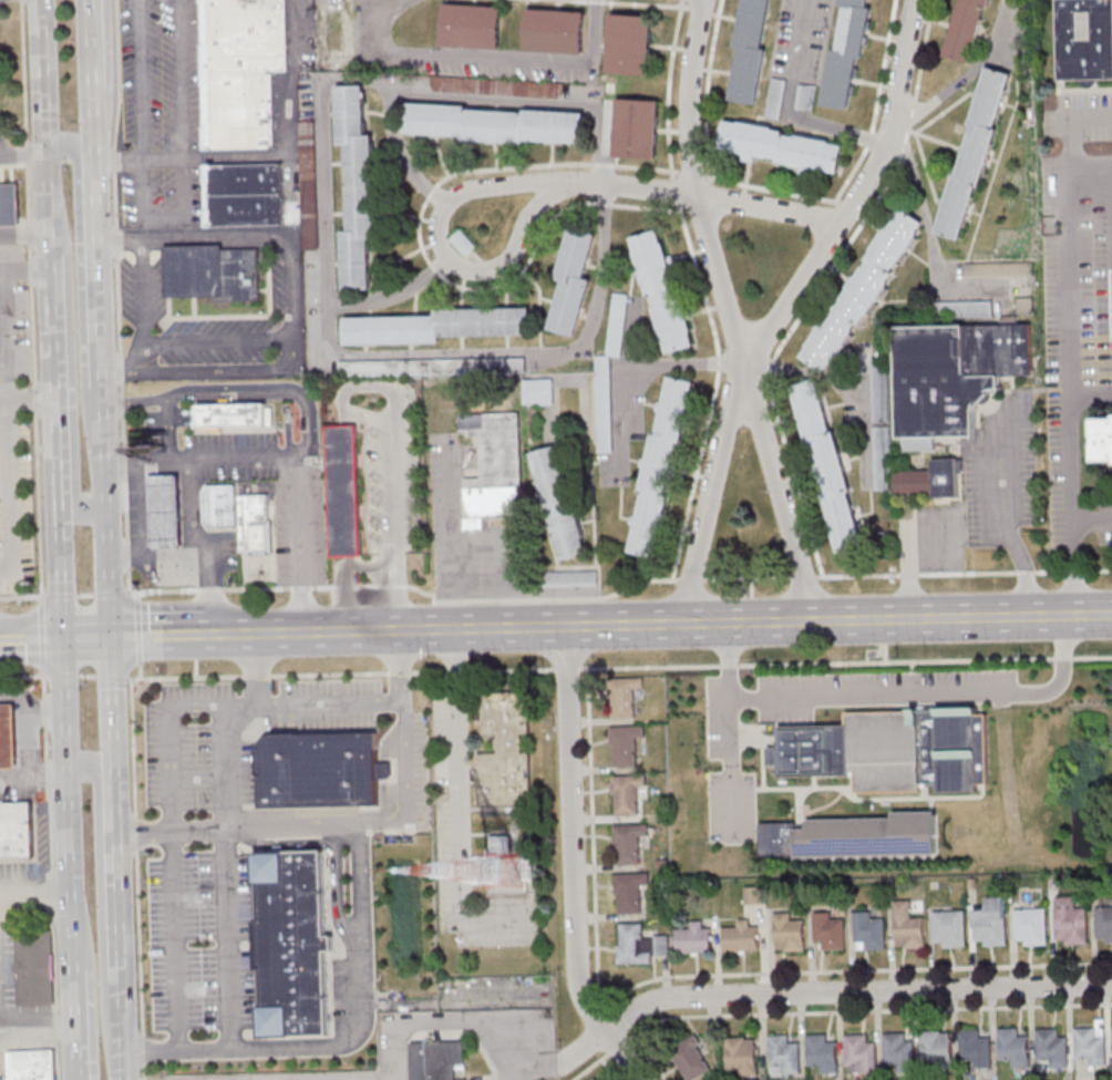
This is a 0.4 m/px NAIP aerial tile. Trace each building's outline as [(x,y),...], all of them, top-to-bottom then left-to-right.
[(288,0),(205,0),(206,149),(276,149),(275,71),(289,71),(288,0)] [(730,101),(759,105),(774,0),(744,0),(730,101)] [(825,105),(854,110),(871,0),(841,0),(825,105)] [(948,56),(975,63),(991,0),(962,0),(948,56)] [(1059,79),(1058,0),(1111,0),(1111,78),(1059,79)] [(501,49),(503,6),(444,3),(442,47),(501,49)] [(525,52),(584,54),(586,10),(526,8),(525,52)] [(654,16),(610,13),(607,72),(650,75),(654,16)] [(1010,73),(984,66),(941,236),(966,243),(1010,73)] [(770,118),(782,118),(782,80),(770,80),(770,118)] [(348,231),(343,231),(344,289),(375,289),(373,135),(366,135),(365,85),(338,85),(339,146),(347,146),(348,231)] [(814,110),(814,85),(798,85),(798,110),(814,110)] [(660,99),(616,98),(615,158),(659,159),(660,99)] [(587,111),(407,106),(406,138),(586,143),(587,111)] [(303,219),(318,218),(315,122),(301,123),(303,219)] [(720,154),(840,173),(845,140),(725,122),(720,154)] [(208,226),(284,226),(284,163),(207,163),(208,226)] [(21,227),(21,183),(0,183),(0,227),(21,227)] [(921,219),(893,204),(808,362),(835,377),(921,219)] [(597,233),(573,227),(548,329),(578,336),(592,279),(586,277),(597,233)] [(476,245),(462,230),(452,239),(467,254),(476,245)] [(634,237),(663,356),(693,349),(663,230),(634,237)] [(261,301),(260,245),(165,245),(165,296),(215,296),(215,301),(261,301)] [(441,343),(441,336),(533,336),(533,308),(437,308),(437,316),(346,317),(346,344),(441,343)] [(895,328),(1001,325),(1000,316),(1017,316),(1017,325),(1031,325),(1032,377),(999,377),(999,390),(992,390),(987,392),(989,394),(977,407),(975,405),(972,409),(974,438),(935,439),(936,450),(904,451),(903,440),(898,440),(895,328)] [(522,371),(522,358),(340,362),(341,374),(522,371)] [(692,382),(665,377),(634,555),(662,560),(692,382)] [(526,380),(526,406),(553,406),(553,380),(526,380)] [(833,553),(861,547),(824,380),(796,386),(833,553)] [(272,425),(272,405),(266,407),(266,403),(229,403),(229,398),(219,399),(219,403),(196,403),(196,407),(194,407),(194,418),(196,418),(196,428),(199,428),(199,430),(209,430),(209,428),(212,428),(212,432),(222,431),(222,426),(266,426),(266,425),(272,425)] [(481,477),(466,478),(467,531),(488,531),(488,518),(522,518),(520,413),(461,414),(462,438),(481,438),(481,477)] [(1111,463),(1111,414),(1100,415),(1101,463),(1111,463)] [(359,425),(328,426),(331,557),(361,556),(359,425)] [(611,438),(600,438),(600,452),(611,452),(611,438)] [(534,452),(561,562),(589,555),(562,445),(534,452)] [(894,471),(931,470),(930,460),(956,459),(956,461),(962,461),(962,473),(957,473),(958,498),(895,501),(894,471)] [(181,548),(178,474),(146,475),(150,549),(181,548)] [(236,526),(234,484),(206,485),(202,485),(203,492),(204,522),(204,528),(208,527),(236,526)] [(249,551),(249,555),(272,554),(270,520),(269,520),(268,494),(237,495),(239,552),(249,551)] [(614,718),(635,718),(635,689),(643,689),(643,677),(614,677),(614,718)] [(534,803),(481,805),(480,780),(483,780),(483,772),(480,772),(478,755),(501,754),(500,736),(486,736),(486,719),(488,719),(488,710),(486,710),(485,696),(531,693),(531,709),(527,709),(528,720),(532,720),(532,734),(526,734),(526,754),(533,754),(533,770),(529,770),(529,778),(533,778),(534,803)] [(14,703),(0,703),(0,769),(17,768),(14,703)] [(857,790),(857,771),(851,771),(851,774),(781,776),(781,763),(769,763),(769,745),(781,745),(780,726),(848,724),(848,711),(939,709),(939,707),(978,706),(978,713),(988,713),(990,782),(980,782),(980,791),(940,791),(940,782),(921,782),(921,789),(857,790)] [(612,766),(636,766),(636,737),(645,737),(645,726),(612,726),(612,766)] [(272,733),(272,732),(268,733),(264,736),(261,738),(258,740),(257,743),(256,748),(257,754),(258,754),(258,775),(259,775),(259,808),(379,806),(378,779),(391,779),(391,762),(378,763),(377,732),(272,733)] [(647,787),(647,775),(613,775),(614,815),(639,815),(639,787),(647,787)] [(31,802),(0,803),(0,858),(33,858),(31,802)] [(894,812),(938,811),(939,854),(761,857),(760,822),(796,822),(796,829),(809,827),(807,819),(894,817),(894,812)] [(615,824),(616,864),(640,864),(640,837),(648,837),(648,824),(615,824)] [(258,1038),(257,1006),(258,1006),(258,969),(256,970),(255,920),(256,920),(255,885),(254,885),(253,852),(322,850),(325,936),(332,935),(333,952),(326,952),(328,1035),(290,1036),(290,1037),(258,1038)] [(642,913),(642,885),(650,885),(650,873),(616,873),(616,913),(642,913)] [(765,903),(765,886),(745,886),(745,903),(765,903)] [(1006,897),(985,897),(985,909),(974,909),(975,946),(1007,945),(1006,897)] [(1088,945),(1088,908),(1075,908),(1075,897),(1056,897),(1056,945),(1088,945)] [(895,900),(895,948),(925,948),(925,915),(913,915),(913,900),(895,900)] [(1047,908),(1016,908),(1016,945),(1047,945),(1047,908)] [(1096,908),(1096,944),(1111,944),(1111,908),(1096,908)] [(934,946),(966,946),(966,911),(934,911),(934,946)] [(834,919),(834,912),(815,912),(815,950),(845,950),(845,919),(834,919)] [(875,912),(854,912),(854,949),(885,949),(885,918),(875,918),(875,912)] [(793,913),(775,913),(775,951),(805,951),(805,922),(793,922),(793,913)] [(757,952),(757,919),(738,919),(738,929),(723,929),(723,952),(757,952)] [(669,954),(669,936),(644,936),(644,923),(618,924),(618,964),(654,964),(654,954),(669,954)] [(678,953),(712,953),(712,923),(691,923),(691,929),(678,929),(678,953)] [(16,932),(16,1007),(55,1006),(54,932),(16,932)] [(1019,1029),(998,1029),(998,1061),(1012,1061),(1012,1069),(1029,1069),(1029,1037),(1019,1037),(1019,1029)] [(1105,1065),(1105,1029),(1075,1029),(1075,1065),(1105,1065)] [(1047,1069),(1068,1069),(1068,1039),(1059,1039),(1059,1030),(1037,1030),(1037,1062),(1047,1062),(1047,1069)] [(980,1031),(960,1031),(961,1063),(972,1062),(972,1069),(992,1069),(991,1038),(980,1038),(980,1031)] [(951,1033),(924,1033),(924,1063),(951,1063),(951,1033)] [(884,1034),(884,1073),(915,1073),(915,1034),(884,1034)] [(670,1048),(687,1079),(697,1079),(713,1071),(694,1035),(670,1048)] [(828,1035),(808,1035),(808,1067),(819,1067),(819,1073),(838,1073),(838,1043),(828,1043),(828,1035)] [(877,1074),(877,1044),(868,1044),(868,1035),(846,1035),(846,1074),(877,1074)] [(770,1075),(801,1075),(801,1044),(790,1044),(790,1036),(770,1036),(770,1075)] [(739,1077),(756,1077),(756,1039),(727,1039),(727,1070),(739,1070),(739,1077)] [(457,1064),(457,1079),(412,1079),(411,1046),(466,1043),(467,1064),(457,1064)] [(57,1050),(8,1050),(8,1079),(57,1079),(57,1050)]
